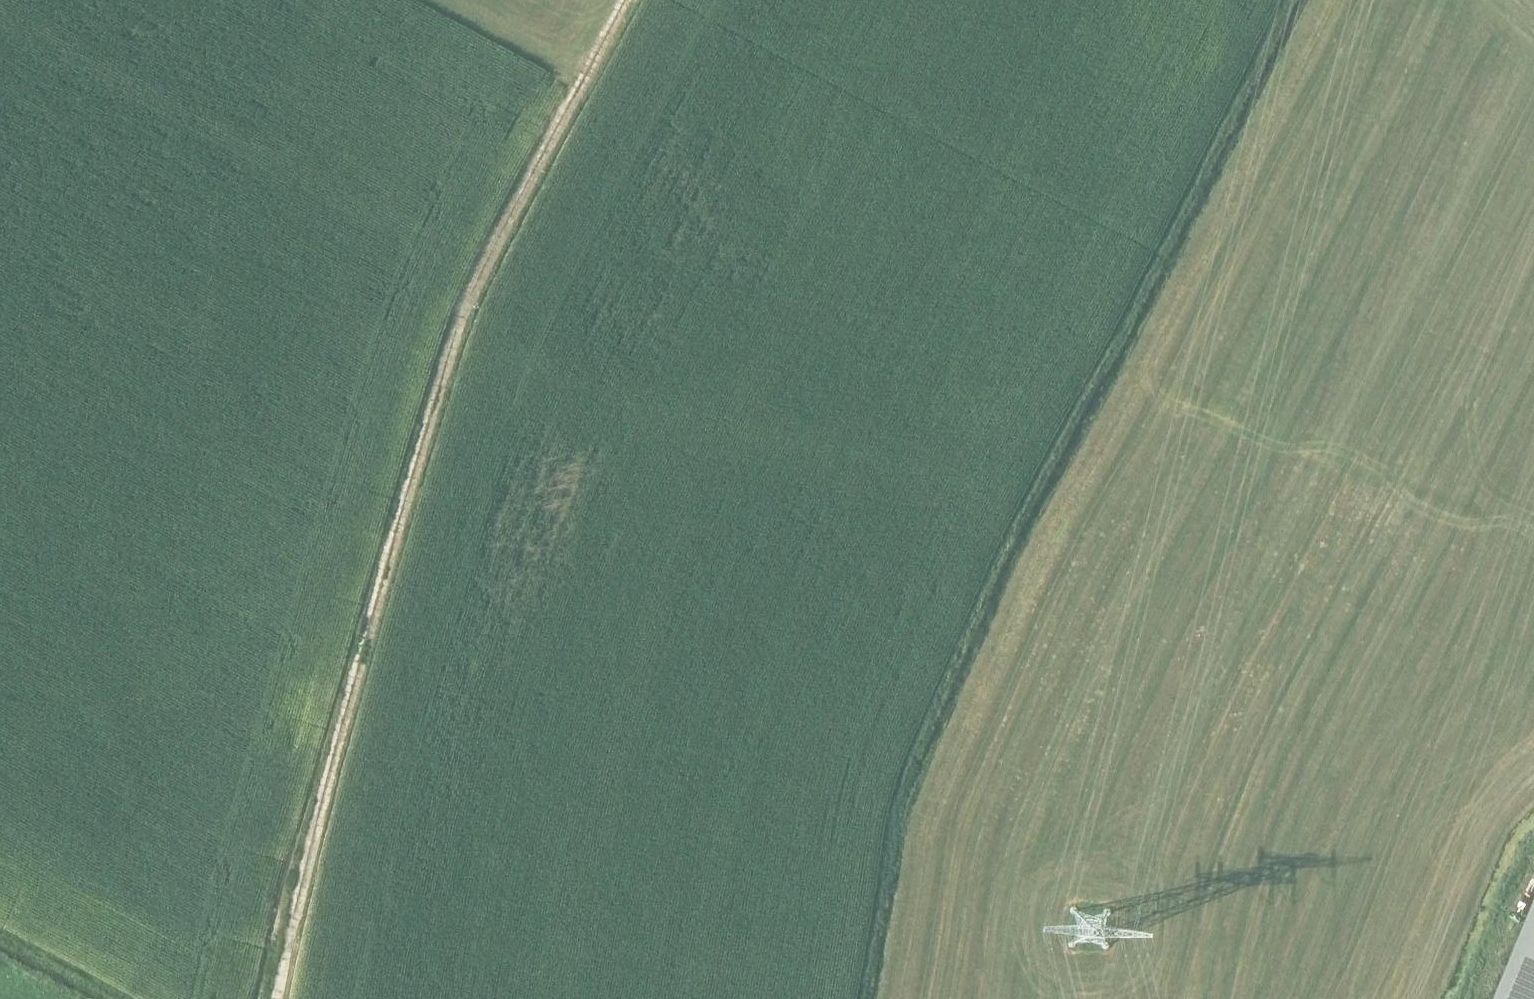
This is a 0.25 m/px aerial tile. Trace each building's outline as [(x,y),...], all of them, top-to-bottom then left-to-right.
[(1494,998),(1533,998),(1533,901),(1494,998)]
